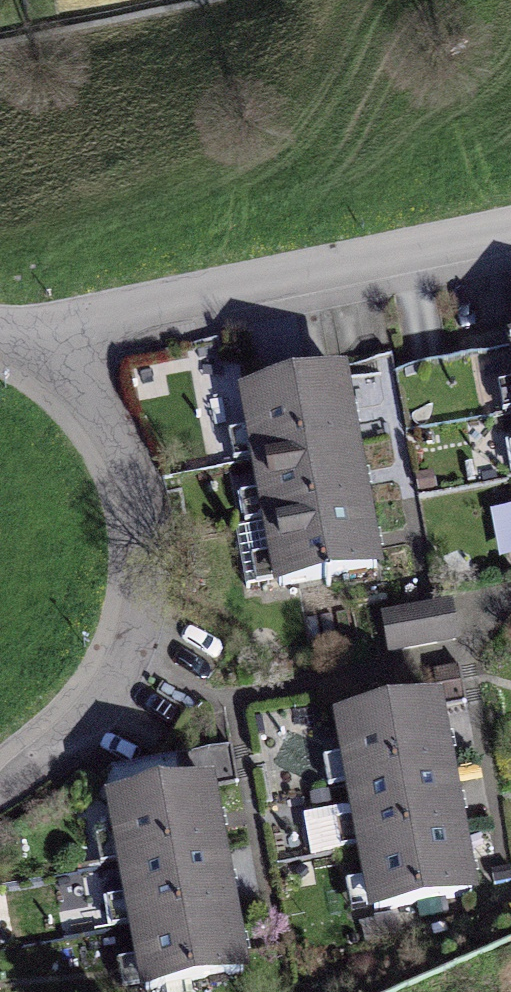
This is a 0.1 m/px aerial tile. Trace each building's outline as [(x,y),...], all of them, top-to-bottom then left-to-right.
[(246,385),(257,455),(363,438),(351,368),(246,385)] [(257,455),(268,526),(374,509),(363,438),(257,455)] [(268,526),(280,596),(385,579),(374,509),(268,526)] [(453,598),(382,608),(388,649),(458,639),(453,598)] [(334,710),(345,779),(457,761),(446,692),(334,710)] [(345,779),(356,847),(468,829),(457,761),(345,779)] [(114,791),(124,857),(228,840),(218,774),(114,791)] [(356,847),(367,916),(479,898),(468,829),(356,847)] [(124,857),(135,923),(239,906),(228,840),(124,857)] [(135,923),(146,989),(250,972),(239,906),(135,923)]
